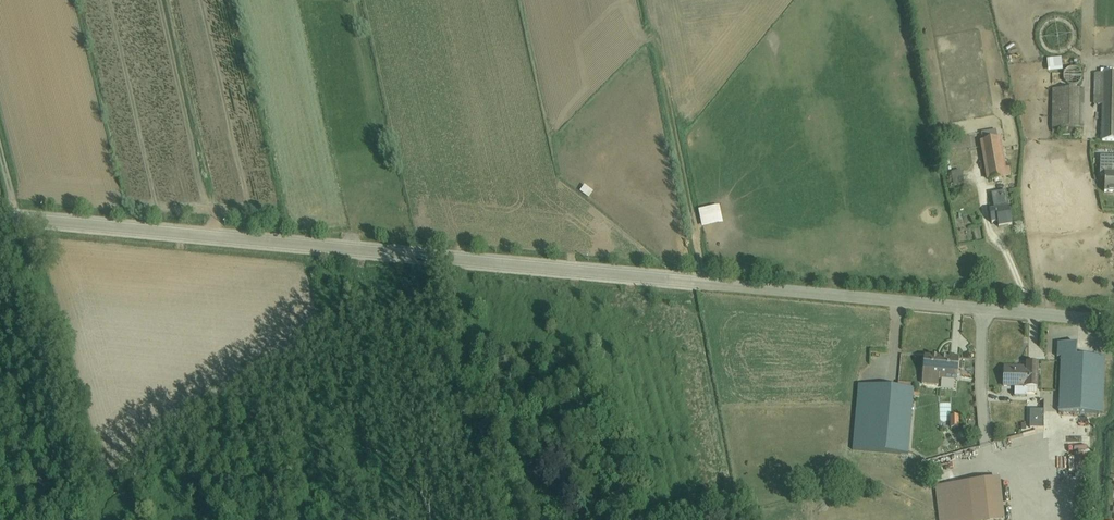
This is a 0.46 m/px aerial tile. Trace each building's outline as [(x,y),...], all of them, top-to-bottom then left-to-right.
[(1074,81),(1080,77),(1075,71),(1070,75),(1074,81)] [(1094,76),(1094,107),(1102,107),(1101,143),(1113,143),(1113,76),(1094,76)] [(1085,92),(1053,91),(1052,135),(1062,135),(1062,137),(1084,137),(1085,92)] [(983,143),(980,143),(987,183),(1011,179),(1010,170),(1006,171),(1000,140),(998,140),(996,132),(981,134),(983,143)] [(1100,158),(1100,176),(1105,176),(1104,195),(1113,195),(1113,159),(1100,158)] [(962,173),(951,175),(954,189),(964,187),(962,173)] [(585,187),(580,194),(589,200),(594,194),(585,187)] [(994,211),(989,212),(991,225),(998,224),(999,229),(1012,227),(1007,193),(991,195),(994,211)] [(716,208),(699,211),(702,229),(720,226),(716,208)] [(1058,346),(1057,360),(1060,361),(1058,415),(1102,416),(1104,362),(1076,360),(1077,346),(1058,346)] [(925,359),(922,387),(938,388),(939,382),(957,383),(959,360),(950,359),(949,361),(925,359)] [(1004,370),(1004,390),(1015,391),(1015,399),(1027,399),(1027,396),(1036,397),(1037,367),(1027,366),(1027,371),(1004,370)] [(859,387),(853,452),(908,457),(914,392),(859,387)] [(1030,412),(1030,431),(1044,431),(1044,413),(1030,412)] [(951,426),(961,426),(961,417),(951,417),(951,426)] [(972,519),(1004,519),(1000,480),(968,485),(972,519)] [(968,485),(935,488),(939,519),(972,519),(968,485)]
